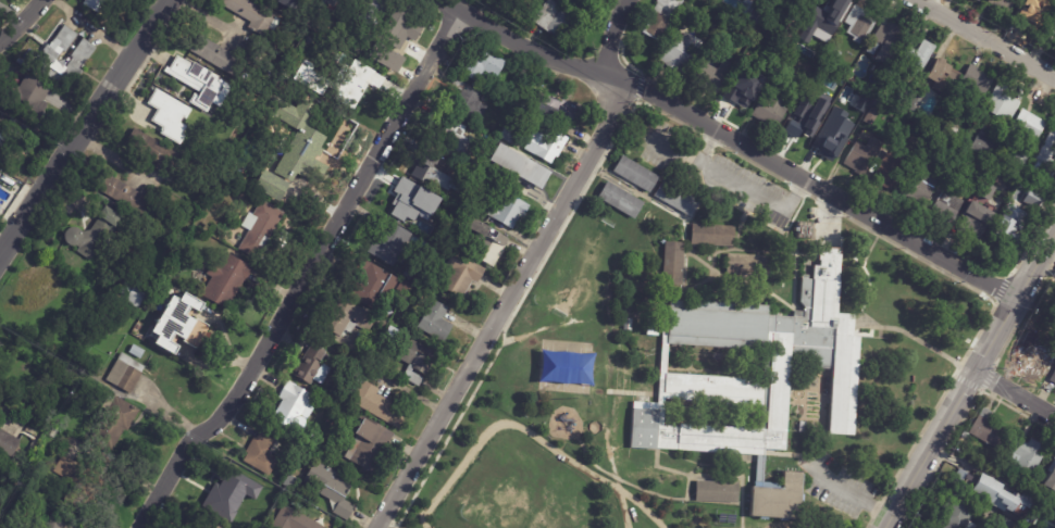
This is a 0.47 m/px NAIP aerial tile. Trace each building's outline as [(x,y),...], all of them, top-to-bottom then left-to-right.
[(85,5),(88,0),(116,0),(112,8),(107,3),(100,14),(97,12),(85,5)] [(220,3),(221,0),(252,0),(280,15),(268,36),(251,26),(253,22),(250,21),(220,3)] [(319,8),(323,0),(342,0),(334,15),(319,8)] [(359,18),(368,0),(392,0),(383,20),(384,21),(380,29),(359,18)] [(531,22),(546,0),(549,0),(562,10),(560,11),(570,18),(556,39),(547,33),(546,34),(544,32),(541,37),(534,32),(538,27),(531,22)] [(655,1),(655,0),(682,0),(658,42),(641,33),(653,13),(650,12),(656,2),(655,1)] [(800,12),(780,0),(807,0),(800,12)] [(811,18),(821,0),(835,0),(837,1),(848,7),(839,25),(830,20),(826,26),(811,18)] [(985,1),(986,0),(1015,0),(1008,13),(1000,9),(993,4),(993,5),(985,1)] [(1010,22),(1023,0),(1053,0),(1043,16),(1035,33),(1020,24),(1019,26),(1010,22)] [(858,9),(867,14),(865,17),(873,22),(862,43),(844,34),(848,25),(843,23),(853,5),(858,9)] [(399,10),(421,22),(412,38),(410,37),(404,50),(381,37),(397,8),(399,10)] [(1041,37),(1054,10),(1054,35),(1051,43),(1051,42),(1041,37)] [(806,18),(817,26),(808,40),(807,39),(799,50),(790,43),(806,18)] [(795,28),(786,43),(773,37),(782,21),(795,28)] [(892,25),(905,33),(883,68),(869,60),(871,56),(864,52),(879,26),(884,28),(888,23),(892,25)] [(75,33),(98,49),(83,71),(85,72),(79,79),(76,77),(71,86),(67,84),(64,88),(40,72),(45,66),(41,63),(48,54),(45,52),(49,46),(51,47),(53,42),(54,43),(66,27),(75,33)] [(668,68),(662,65),(663,64),(658,61),(674,34),(680,37),(683,33),(702,43),(682,75),(674,71),(673,72),(668,68)] [(222,47),(244,60),(235,76),(191,50),(201,34),(222,47)] [(830,41),(823,51),(816,47),(821,36),(830,41)] [(924,41),(934,47),(918,76),(893,62),(902,47),(913,53),(921,39),(924,41)] [(366,58),(397,73),(405,56),(373,42),(366,58)] [(497,77),(486,71),(480,81),(463,72),(480,46),(484,49),(486,47),(491,49),(489,51),(508,62),(498,77),(497,77)] [(209,111),(193,101),(197,92),(202,95),(203,91),(166,71),(170,65),(172,67),(179,54),(196,64),(198,60),(216,71),(214,73),(236,85),(224,105),(216,101),(210,112),(209,111)] [(709,59),(706,65),(716,71),(721,61),(731,66),(716,93),(710,91),(709,93),(688,81),(704,55),(709,59)] [(375,67),(363,90),(368,92),(358,109),(336,96),(358,58),(375,67)] [(942,61),(944,61),(943,63),(949,67),(948,68),(960,76),(945,99),(931,88),(933,85),(922,78),(935,59),(936,60),(938,58),(942,61)] [(293,80),(323,94),(331,78),(301,63),(293,80)] [(743,103),(742,102),(738,108),(720,97),(737,65),(747,71),(742,79),(757,88),(747,105),(743,103)] [(971,66),(979,71),(979,72),(993,79),(984,95),(960,81),(969,65),(971,66)] [(818,74),(823,77),(820,84),(815,80),(818,74)] [(49,96),(46,102),(51,105),(38,127),(2,106),(15,85),(21,88),(28,76),(52,90),(49,96)] [(484,95),(481,100),(492,105),(483,121),(445,101),(458,77),(485,91),(484,95)] [(1009,97),(1020,103),(1008,124),(1006,122),(1006,123),(981,109),(997,81),(1006,87),(1003,93),(1009,97)] [(905,88),(911,91),(907,99),(902,95),(905,88)] [(757,121),(749,116),(766,89),(783,100),(779,106),(785,111),(773,130),(757,121)] [(547,93),(566,101),(566,99),(582,105),(573,126),(553,117),(554,114),(533,105),(538,92),(546,96),(547,93)] [(921,97),(922,97),(914,113),(906,109),(914,93),(921,97)] [(839,121),(828,114),(837,100),(841,95),(848,99),(845,104),(847,105),(839,121)] [(902,96),(908,100),(904,106),(897,102),(902,96)] [(522,97),(531,100),(528,108),(519,103),(522,97)] [(790,135),(787,134),(791,126),(787,125),(794,113),(792,112),(798,100),(821,112),(808,136),(806,134),(802,141),(790,135)] [(176,117),(188,124),(190,120),(206,128),(195,148),(146,120),(154,104),(176,117)] [(878,114),(870,126),(862,121),(870,109),(878,114)] [(1028,113),(1045,124),(1034,141),(1010,127),(1021,110),(1028,113)] [(955,114),(961,117),(958,124),(952,121),(955,114)] [(458,156),(442,148),(445,141),(436,137),(448,115),(470,127),(466,135),(471,137),(472,135),(476,137),(475,139),(480,142),(469,163),(462,160),(464,155),(460,153),(458,156)] [(2,167),(0,166),(0,123),(9,127),(9,126),(28,136),(26,139),(20,151),(13,148),(2,167)] [(514,127),(522,131),(516,144),(501,137),(508,124),(514,127)] [(945,125),(959,133),(955,141),(941,135),(945,125)] [(571,139),(561,155),(559,154),(554,163),(536,153),(541,144),(536,142),(544,129),(548,131),(551,126),(572,138),(571,139)] [(970,150),(979,135),(984,126),(992,130),(986,139),(988,139),(993,131),(1000,135),(995,143),(996,144),(988,160),(970,150)] [(1054,126),(1054,127),(1054,153),(1054,155),(1051,153),(1045,163),(1052,167),(1044,180),(1033,175),(1034,172),(1030,168),(1054,126)] [(173,176),(173,177),(157,168),(160,163),(127,144),(136,128),(185,155),(173,176)] [(836,137),(845,142),(833,162),(818,153),(817,154),(810,151),(817,138),(824,143),(830,134),(836,137)] [(1005,136),(1011,140),(1007,147),(1001,142),(1005,136)] [(881,143),(860,178),(853,174),(853,172),(842,164),(854,143),(858,147),(859,144),(865,148),(870,138),(881,143)] [(926,139),(936,146),(933,152),(921,144),(926,139)] [(438,166),(427,161),(430,155),(422,151),(426,142),(446,153),(442,163),(440,162),(438,166)] [(544,189),(492,160),(501,142),(554,172),(544,189)] [(1026,148),(1031,150),(1017,174),(1005,167),(1018,143),(1026,148)] [(312,154),(319,165),(306,174),(303,171),(284,181),(274,164),(291,154),(293,155),(308,147),(312,154)] [(883,188),(870,179),(886,151),(905,162),(889,191),(883,188)] [(648,192),(647,194),(611,173),(621,156),(657,178),(648,192)] [(414,174),(422,160),(435,166),(456,177),(457,176),(469,181),(462,192),(454,188),(452,190),(429,177),(426,180),(414,174)] [(903,197),(899,194),(914,169),(936,183),(920,212),(911,206),(914,203),(903,197)] [(279,202),(288,184),(262,170),(253,188),(279,202)] [(1026,172),(1031,176),(1027,183),(1021,179),(1026,172)] [(131,185),(142,192),(146,187),(170,200),(164,209),(157,204),(149,217),(101,189),(110,174),(131,185)] [(401,200),(413,179),(436,192),(425,211),(422,209),(413,224),(396,214),(404,201),(401,200)] [(698,202),(690,218),(653,197),(661,180),(698,202)] [(971,194),(978,181),(992,189),(984,202),(971,194)] [(622,193),(640,204),(630,221),(594,198),(604,183),(622,193)] [(1028,188),(1020,185),(1015,198),(1023,201),(1028,188)] [(1042,197),(1034,210),(1021,203),(1029,189),(1042,197)] [(507,194),(509,191),(533,206),(526,217),(523,216),(514,229),(481,210),(480,211),(471,205),(480,190),(489,196),(487,200),(499,208),(507,194)] [(961,202),(947,226),(946,225),(945,227),(926,216),(941,190),(961,202)] [(277,227),(272,237),(275,239),(270,249),(266,248),(260,259),(241,248),(251,229),(244,225),(251,212),(256,214),(263,199),(286,212),(277,227)] [(966,239),(963,237),(964,236),(952,229),(957,218),(959,219),(961,216),(958,214),(966,202),(989,215),(981,227),(979,226),(977,230),(980,232),(975,243),(966,239)] [(451,203),(457,206),(452,213),(447,211),(451,203)] [(104,215),(103,215),(111,204),(127,215),(120,226),(104,215)] [(1013,250),(1009,255),(1006,253),(1004,257),(989,249),(1003,224),(1000,223),(1009,205),(1027,216),(1018,231),(1014,229),(1010,235),(1019,239),(1013,250)] [(509,239),(505,247),(507,248),(500,259),(499,257),(493,267),(467,251),(479,232),(468,225),(473,216),(510,239),(509,239)] [(395,267),(369,252),(376,240),(373,238),(386,217),(413,234),(409,241),(413,242),(407,253),(404,251),(395,267)] [(100,222),(112,230),(91,260),(78,251),(82,247),(78,244),(75,244),(72,244),(70,241),(67,239),(67,234),(69,230),(71,228),(74,227),(77,226),(82,227),(85,231),(91,229),(98,221),(100,222)] [(698,246),(691,246),(692,225),(734,227),(733,248),(698,246)] [(459,231),(469,237),(462,248),(454,242),(459,231)] [(445,255),(445,256),(436,251),(442,242),(450,247),(445,255)] [(681,244),(679,287),(660,286),(662,242),(681,244)] [(487,271),(481,282),(476,279),(466,298),(446,287),(456,268),(449,264),(457,250),(489,268),(487,271)] [(255,271),(248,281),(246,280),(229,310),(204,294),(214,277),(209,274),(216,261),(222,264),(229,251),(257,267),(255,271)] [(671,300),(770,306),(770,315),(804,318),(804,304),(804,279),(816,279),(816,264),(821,266),(823,251),(843,254),(839,311),(857,312),(855,336),(861,336),(859,438),(831,432),(833,366),(793,362),(786,449),(767,448),(766,454),(631,449),(635,410),(661,410),(661,423),(683,425),(762,426),(764,401),(666,394),(667,374),(764,379),(766,340),(670,332),(671,300)] [(752,277),(722,275),(724,254),(766,257),(765,278),(752,277)] [(345,291),(352,277),(359,281),(361,277),(364,279),(367,277),(357,272),(364,257),(375,263),(395,274),(396,273),(406,278),(406,277),(415,282),(410,292),(405,289),(390,314),(378,307),(377,310),(345,291)] [(137,284),(149,290),(139,309),(126,301),(127,299),(119,293),(125,281),(135,287),(137,284)] [(206,304),(201,311),(191,305),(187,314),(208,327),(195,349),(182,342),(184,339),(175,334),(171,341),(181,347),(175,355),(156,343),(160,337),(152,331),(174,296),(182,300),(186,291),(206,303),(206,304)] [(369,330),(359,325),(353,334),(347,329),(344,337),(325,326),(343,294),(381,316),(372,331),(369,330)] [(450,311),(445,319),(456,326),(446,342),(420,328),(435,299),(451,309),(450,311)] [(1046,315),(1054,300),(1054,323),(1050,319),(1051,318),(1046,315)] [(119,305),(132,313),(129,318),(116,310),(119,305)] [(644,320),(657,322),(657,337),(644,337),(644,320)] [(1035,349),(1053,359),(1043,377),(1035,373),(1037,370),(1020,362),(1021,359),(1016,355),(1029,334),(1037,338),(1033,344),(1037,347),(1035,349)] [(440,364),(440,365),(435,363),(430,375),(427,374),(422,386),(406,378),(412,364),(399,357),(410,337),(442,353),(439,356),(444,357),(440,364)] [(295,376),(314,342),(330,351),(322,363),(325,364),(323,367),(330,370),(323,381),(316,377),(312,386),(295,376)] [(134,343),(146,350),(140,359),(129,352),(134,343)] [(144,375),(133,393),(108,379),(124,352),(148,366),(144,373),(145,373),(144,375)] [(376,385),(383,389),(380,393),(412,412),(402,429),(352,401),(365,379),(376,385)] [(310,401),(308,403),(309,404),(293,431),(272,419),(283,400),(280,398),(289,381),(313,395),(310,401)] [(120,441),(97,428),(116,395),(144,411),(135,427),(129,424),(120,441)] [(339,398),(345,400),(342,406),(336,403),(339,398)] [(984,407),(991,412),(986,419),(1007,431),(996,450),(967,432),(982,406),(984,407)] [(397,435),(373,475),(346,458),(369,419),(376,424),(377,422),(386,427),(386,428),(397,435)] [(798,425),(806,426),(805,433),(797,432),(798,425)] [(12,456),(0,450),(0,430),(20,441),(21,442),(12,456)] [(246,461),(250,452),(249,451),(258,435),(260,436),(262,431),(284,443),(278,452),(273,450),(272,453),(282,458),(272,476),(246,461)] [(1039,444),(1046,449),(1031,477),(1005,463),(1017,439),(1027,444),(1029,439),(1039,444)] [(96,467),(109,475),(89,510),(69,498),(77,482),(58,473),(66,457),(85,468),(88,463),(96,467)] [(1040,486),(1054,459),(1054,493),(1054,492),(1053,493),(1040,486)] [(338,475),(337,477),(344,480),(345,479),(356,485),(348,500),(359,505),(351,520),(335,513),(336,510),(330,506),(333,500),(303,485),(316,461),(330,467),(331,465),(335,468),(334,469),(339,473),(338,475)] [(209,491),(221,468),(249,485),(246,491),(250,493),(247,500),(241,498),(229,516),(202,501),(209,491)] [(753,487),(784,488),(785,472),(805,472),(803,516),(752,514),(753,487)] [(1020,518),(1028,501),(999,488),(1001,484),(978,473),(968,494),(1020,518)] [(734,502),(734,505),(692,503),(694,482),(735,485),(734,502)] [(976,507),(964,527),(940,527),(942,526),(935,521),(943,508),(940,507),(949,491),(976,506),(976,507)] [(286,505),(328,527),(275,527),(273,527),(286,505)] [(1018,517),(1012,527),(1000,527),(994,525),(1003,508),(1018,517)] [(69,519),(64,527),(47,527),(50,523),(49,521),(54,512),(69,519)]
